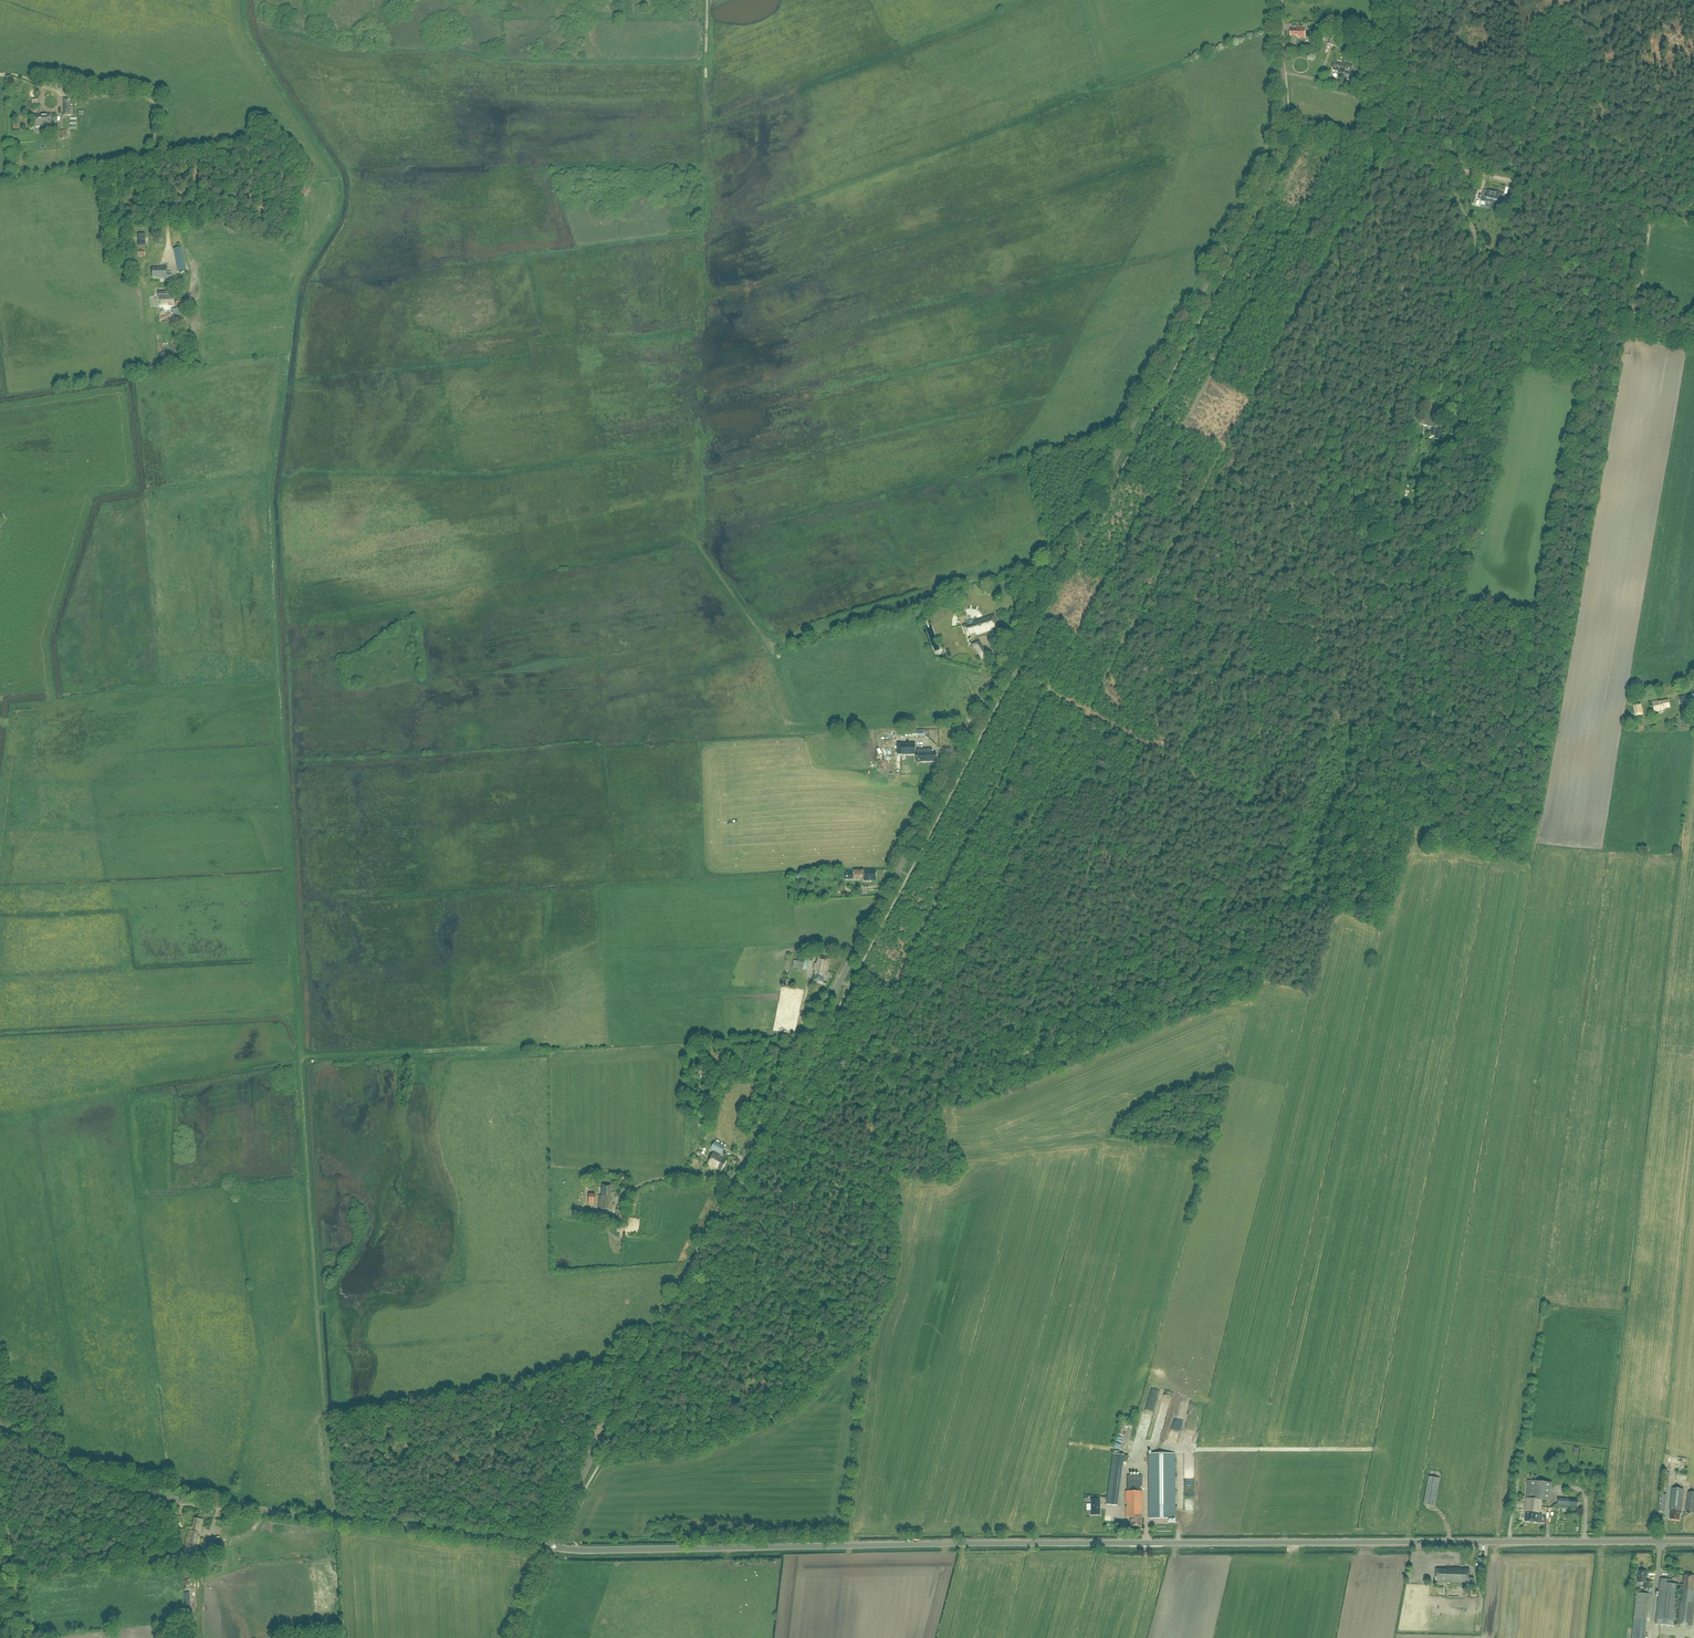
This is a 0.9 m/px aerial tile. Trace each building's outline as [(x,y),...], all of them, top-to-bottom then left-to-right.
[(1304,38),(1304,29),(1297,29),(1297,31),(1290,31),(1290,37),(1297,37),(1297,38),(1304,38)] [(1335,47),(1337,38),(1329,36),(1327,44),(1335,47)] [(1342,65),(1334,64),(1332,71),(1337,72),(1337,73),(1349,76),(1352,66),(1342,64),(1342,65)] [(40,117),(34,117),(35,127),(36,127),(36,128),(40,128),(40,127),(41,127),(41,131),(49,131),(49,125),(51,125),(50,116),(40,116),(40,117)] [(1491,203),(1494,192),(1488,191),(1488,192),(1484,191),(1481,202),(1486,203),(1485,203),(1486,203),(1486,202),(1491,203)] [(1499,193),(1494,192),(1491,203),(1497,204),(1496,205),(1497,206),(1497,205),(1501,206),(1503,195),(1499,194),(1499,193)] [(166,273),(166,267),(162,268),(152,268),(152,278),(157,278),(158,278),(166,278),(166,280),(171,280),(171,273),(166,273)] [(173,301),(173,291),(158,291),(157,301),(173,301)] [(1439,398),(1440,402),(1439,402),(1440,406),(1447,405),(1445,397),(1439,398)] [(1442,413),(1436,412),(1434,420),(1421,417),(1419,424),(1437,428),(1439,420),(1440,420),(1442,413)] [(183,462),(179,465),(184,473),(189,470),(183,462)] [(998,626),(994,615),(973,622),(972,621),(971,620),(970,620),(969,621),(968,621),(967,622),(966,623),(966,624),(963,625),(966,636),(975,633),(976,635),(990,630),(989,629),(998,626)] [(984,651),(978,641),(972,645),(981,660),(990,655),(987,649),(984,651)] [(1661,702),(1661,701),(1652,702),(1654,712),(1664,710),(1664,708),(1669,707),(1668,701),(1661,702)] [(1635,715),(1642,714),(1641,705),(1633,706),(1635,715)] [(915,754),(914,742),(896,743),(897,755),(915,754)] [(919,751),(920,762),(936,762),(936,753),(929,753),(929,751),(919,751)] [(865,881),(875,881),(875,871),(864,871),(865,881)] [(802,954),(798,953),(797,958),(801,959),(800,962),(793,960),(792,967),(806,970),(807,963),(807,964),(808,961),(807,961),(808,955),(802,954)] [(826,978),(830,959),(818,956),(816,964),(815,963),(813,970),(815,970),(812,980),(823,983),(824,978),(826,978)] [(894,1136),(900,1131),(898,1128),(891,1132),(894,1136)] [(886,1136),(881,1138),(885,1145),(889,1142),(886,1136)] [(721,1154),(725,1147),(715,1142),(711,1149),(721,1154)] [(721,1171),(726,1162),(718,1158),(719,1157),(713,1154),(707,1165),(721,1171)] [(611,1210),(612,1193),(610,1192),(611,1186),(602,1185),(601,1196),(599,1196),(598,1209),(611,1210)] [(626,1211),(626,1205),(620,1204),(620,1206),(617,1206),(617,1210),(615,1223),(625,1224),(626,1211)] [(1116,1506),(1119,1481),(1122,1455),(1113,1453),(1106,1504),(1116,1506)] [(1175,1453),(1148,1454),(1149,1513),(1175,1512),(1175,1453)] [(1127,1475),(1127,1491),(1125,1491),(1125,1502),(1127,1502),(1127,1506),(1125,1506),(1125,1518),(1130,1518),(1130,1526),(1141,1526),(1141,1517),(1142,1517),(1142,1486),(1140,1486),(1140,1475),(1127,1475)] [(1435,1506),(1439,1478),(1428,1476),(1424,1504),(1435,1506)] [(1547,1489),(1547,1482),(1527,1481),(1526,1498),(1524,1511),(1526,1511),(1525,1521),(1538,1522),(1539,1509),(1540,1509),(1541,1500),(1545,1500),(1546,1489),(1547,1489)] [(1681,1514),(1681,1511),(1683,1489),(1672,1488),(1669,1510),(1671,1510),(1670,1519),(1679,1520),(1680,1514),(1681,1514)] [(1688,1492),(1686,1513),(1693,1514),(1693,1493),(1688,1492)] [(1664,1512),(1666,1494),(1659,1494),(1658,1512),(1664,1512)] [(1570,1499),(1558,1498),(1558,1506),(1569,1507),(1570,1499)] [(1100,1499),(1091,1499),(1091,1515),(1100,1515),(1100,1499)] [(191,1531),(197,1533),(197,1531),(200,1531),(202,1520),(194,1518),(192,1527),(190,1527),(189,1531),(191,1531)] [(191,1531),(189,1531),(188,1531),(184,1550),(195,1553),(196,1549),(199,1536),(196,1536),(197,1533),(191,1531)] [(208,1565),(215,1543),(208,1542),(202,1563),(208,1565)] [(1469,1578),(1470,1569),(1461,1568),(1447,1567),(1447,1569),(1437,1569),(1436,1581),(1441,1581),(1441,1582),(1473,1583),(1473,1578),(1469,1578)] [(1649,1589),(1650,1581),(1646,1581),(1647,1572),(1638,1571),(1637,1582),(1644,1583),(1644,1588),(1649,1589)] [(1693,1579),(1693,1576),(1684,1575),(1683,1585),(1670,1583),(1671,1580),(1660,1578),(1656,1617),(1655,1624),(1674,1626),(1674,1619),(1677,1589),(1681,1590),(1677,1624),(1692,1625),(1693,1599),(1693,1590),(1693,1585),(1693,1579)] [(1647,1611),(1642,1611),(1642,1617),(1635,1617),(1634,1637),(1643,1637),(1643,1632),(1646,1632),(1647,1611)]
